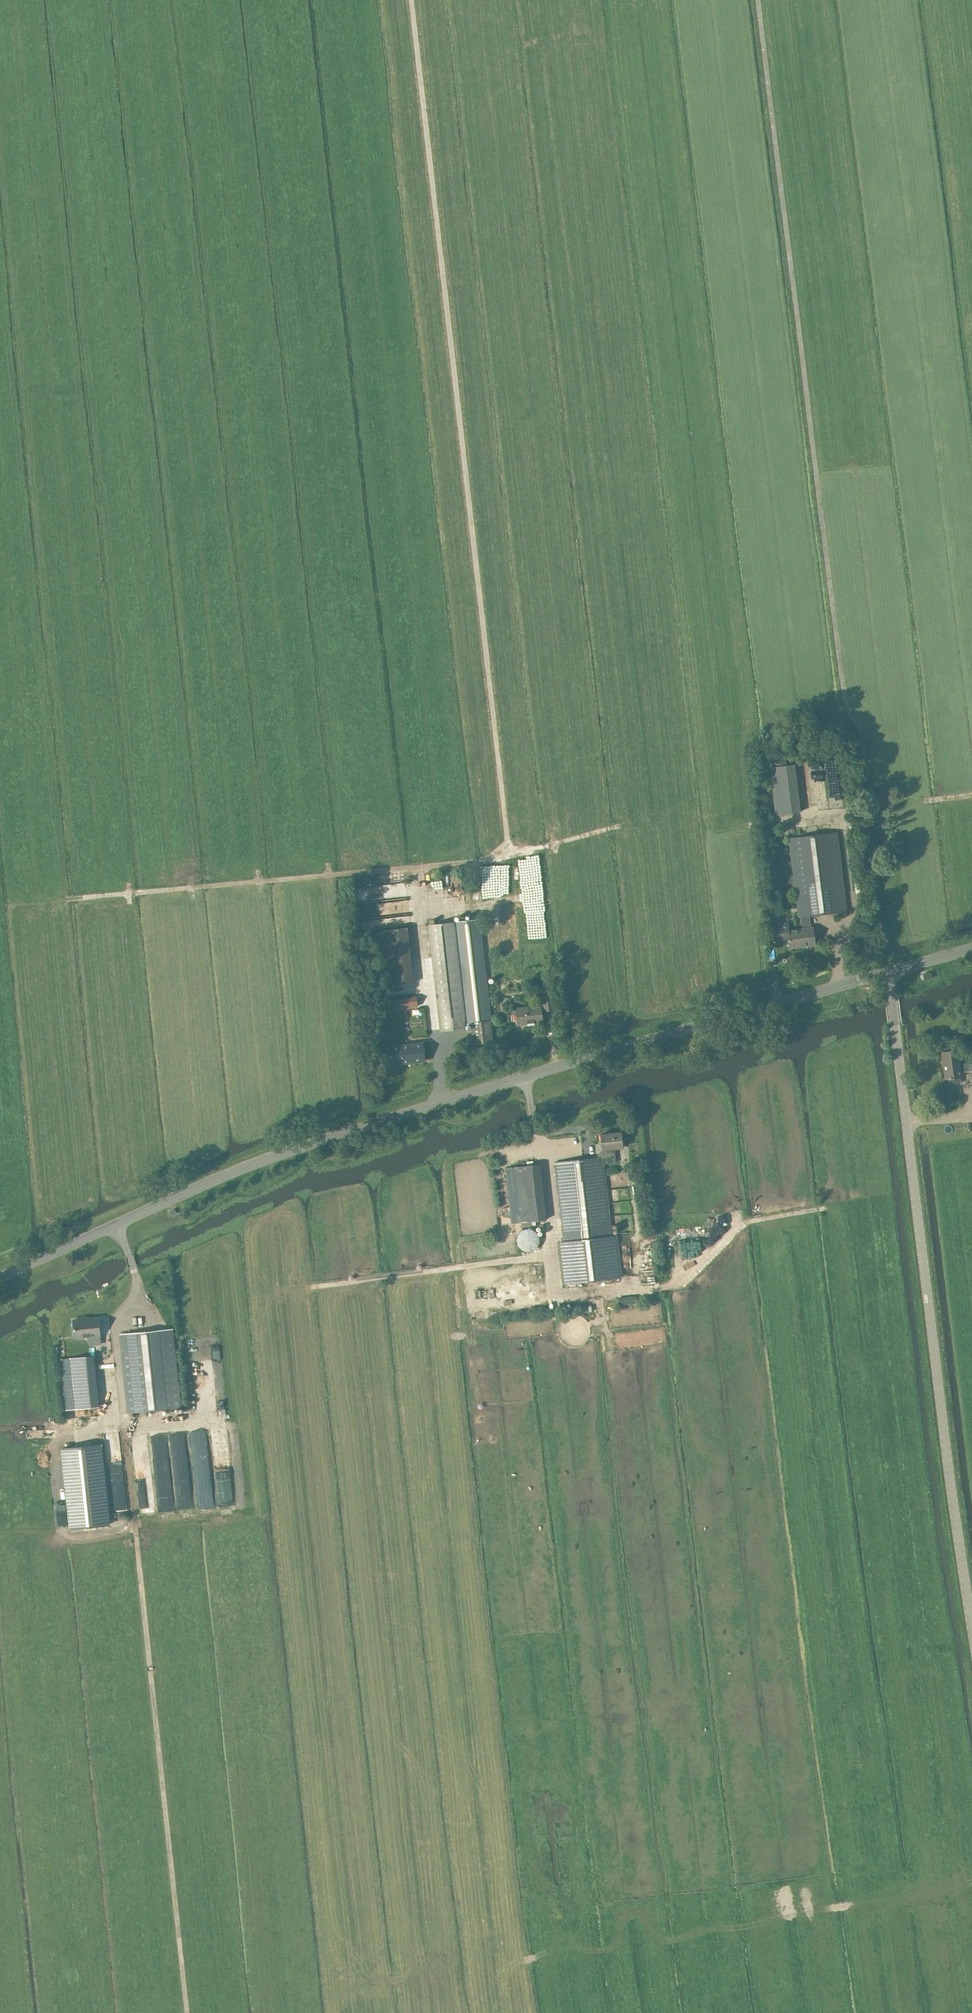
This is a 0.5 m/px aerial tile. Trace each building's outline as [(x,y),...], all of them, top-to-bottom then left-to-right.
[(794,764),(788,765),(770,767),(776,815),(800,813),(794,764)] [(789,930),(790,941),(791,948),(815,945),(813,928),(811,928),(809,916),(848,911),(838,832),(789,838),(799,917),(802,917),(803,929),(789,930)] [(465,1025),(471,1024),(490,1022),(478,919),(429,925),(441,1031),(466,1029),(465,1025)] [(790,941),(789,930),(788,923),(775,924),(778,942),(790,941)] [(414,983),(408,927),(377,931),(383,987),(414,983)] [(554,1009),(552,994),(542,995),(543,1010),(554,1009)] [(416,997),(405,998),(406,1008),(417,1006),(416,997)] [(541,1011),(540,1006),(515,1008),(517,1025),(542,1022),(542,1015),(543,1015),(543,1011),(541,1011)] [(490,1022),(471,1024),(473,1044),(492,1042),(490,1022)] [(425,1060),(423,1043),(390,1047),(392,1064),(425,1060)] [(971,1059),(971,1062),(959,1063),(957,1049),(941,1051),(944,1078),(961,1076),(960,1071),(971,1069),(971,1059)] [(604,1156),(555,1161),(564,1240),(561,1241),(566,1282),(620,1276),(615,1235),(611,1235),(603,1163),(616,1161),(614,1147),(622,1146),(620,1131),(599,1133),(601,1149),(603,1149),(604,1156)] [(530,1159),(529,1152),(513,1153),(514,1161),(530,1159)] [(547,1218),(540,1162),(508,1166),(511,1192),(519,1191),(524,1227),(536,1225),(535,1219),(547,1218)] [(87,1319),(86,1317),(81,1317),(81,1319),(73,1320),(75,1339),(100,1336),(98,1317),(87,1319)] [(181,1408),(172,1329),(119,1334),(127,1413),(181,1408)] [(99,1406),(94,1355),(69,1358),(74,1409),(99,1406)] [(101,1443),(71,1446),(79,1526),(109,1523),(101,1443)]
